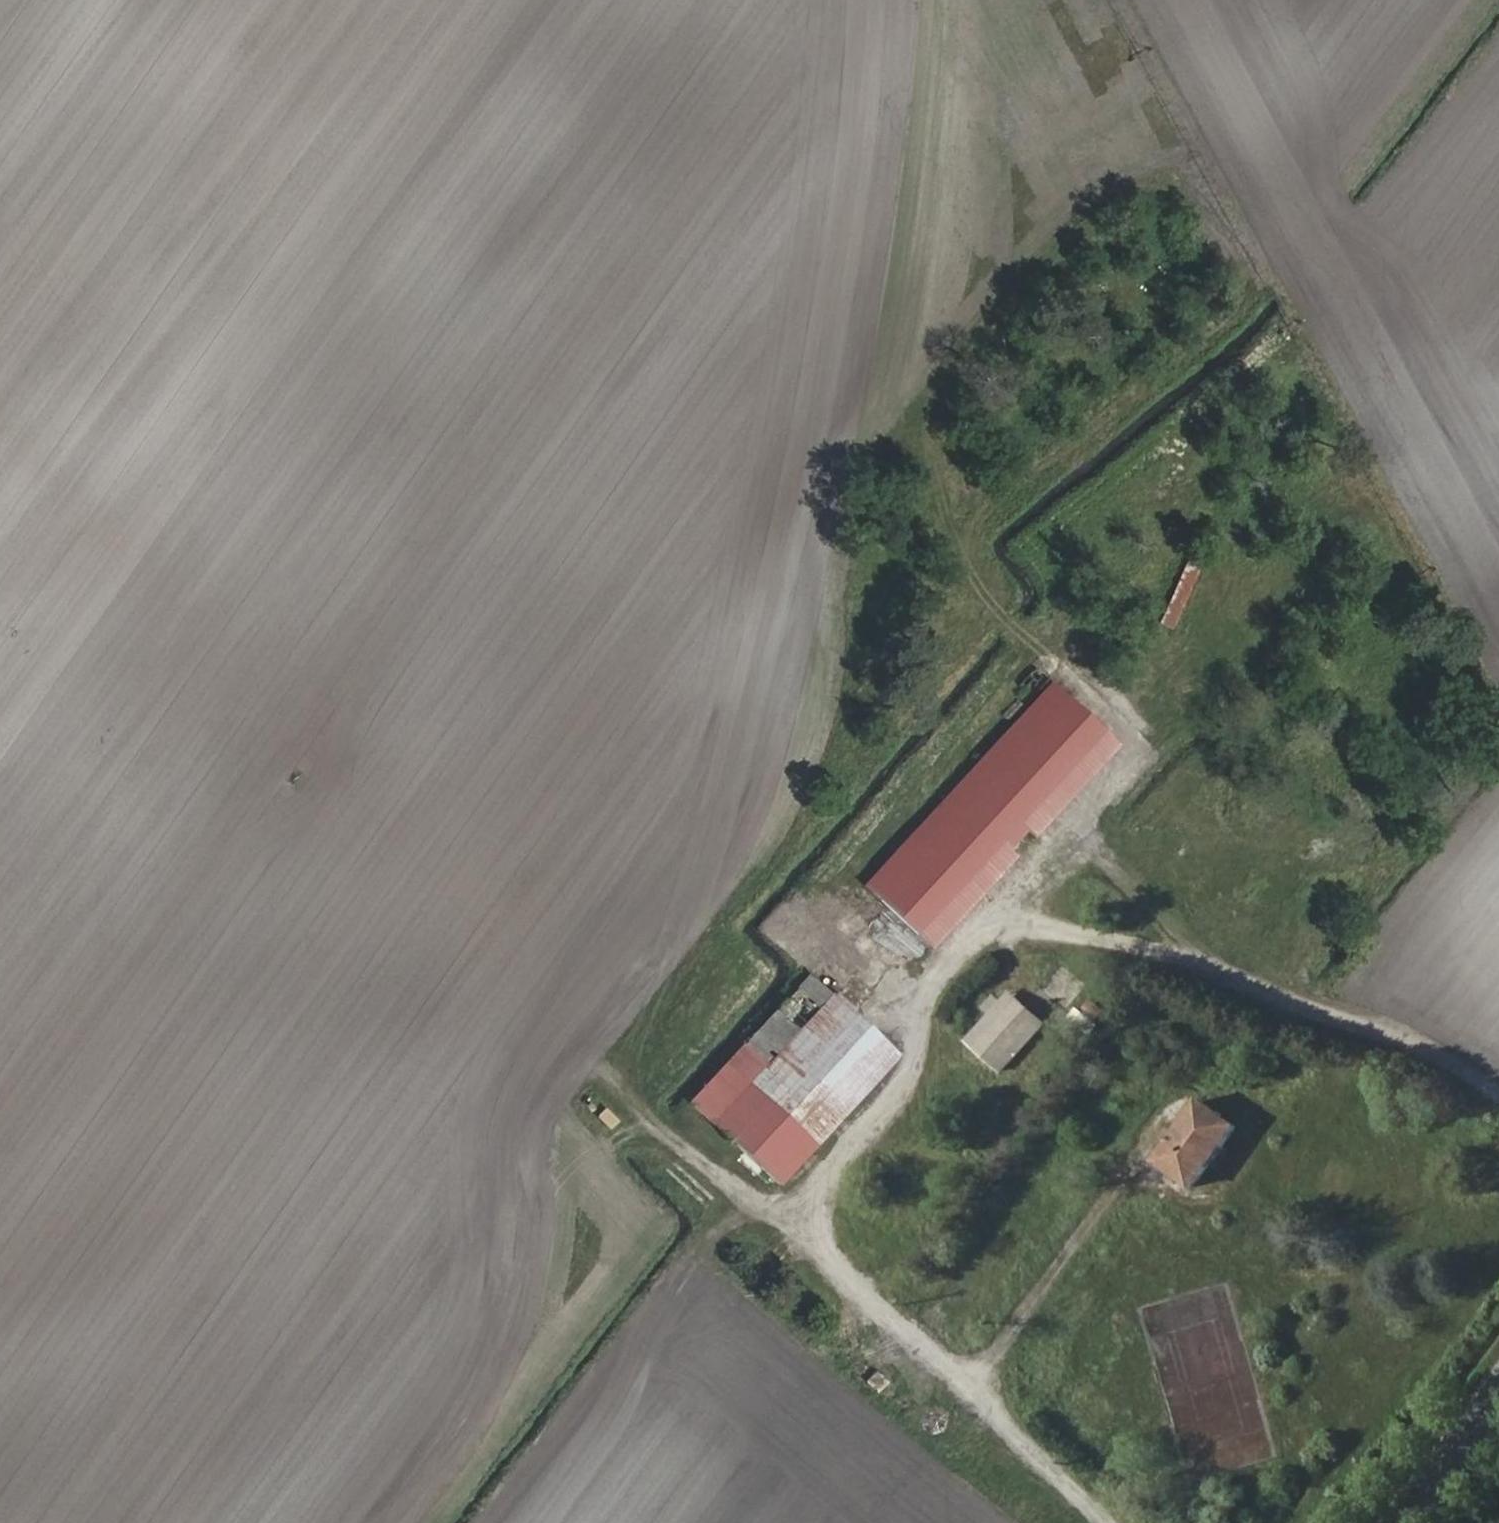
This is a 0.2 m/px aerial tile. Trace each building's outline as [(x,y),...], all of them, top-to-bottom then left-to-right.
[(1115,743),(1050,684),(861,888),(928,946),(1115,743)] [(1040,985),(1063,1008),(1086,986),(1063,963),(1040,985)] [(894,1055),(807,977),(690,1103),(779,1183),(894,1055)] [(1008,988),(960,1037),(999,1076),(1047,1026),(1008,988)] [(1236,1131),(1201,1104),(1158,1160),(1194,1187),(1236,1131)]
